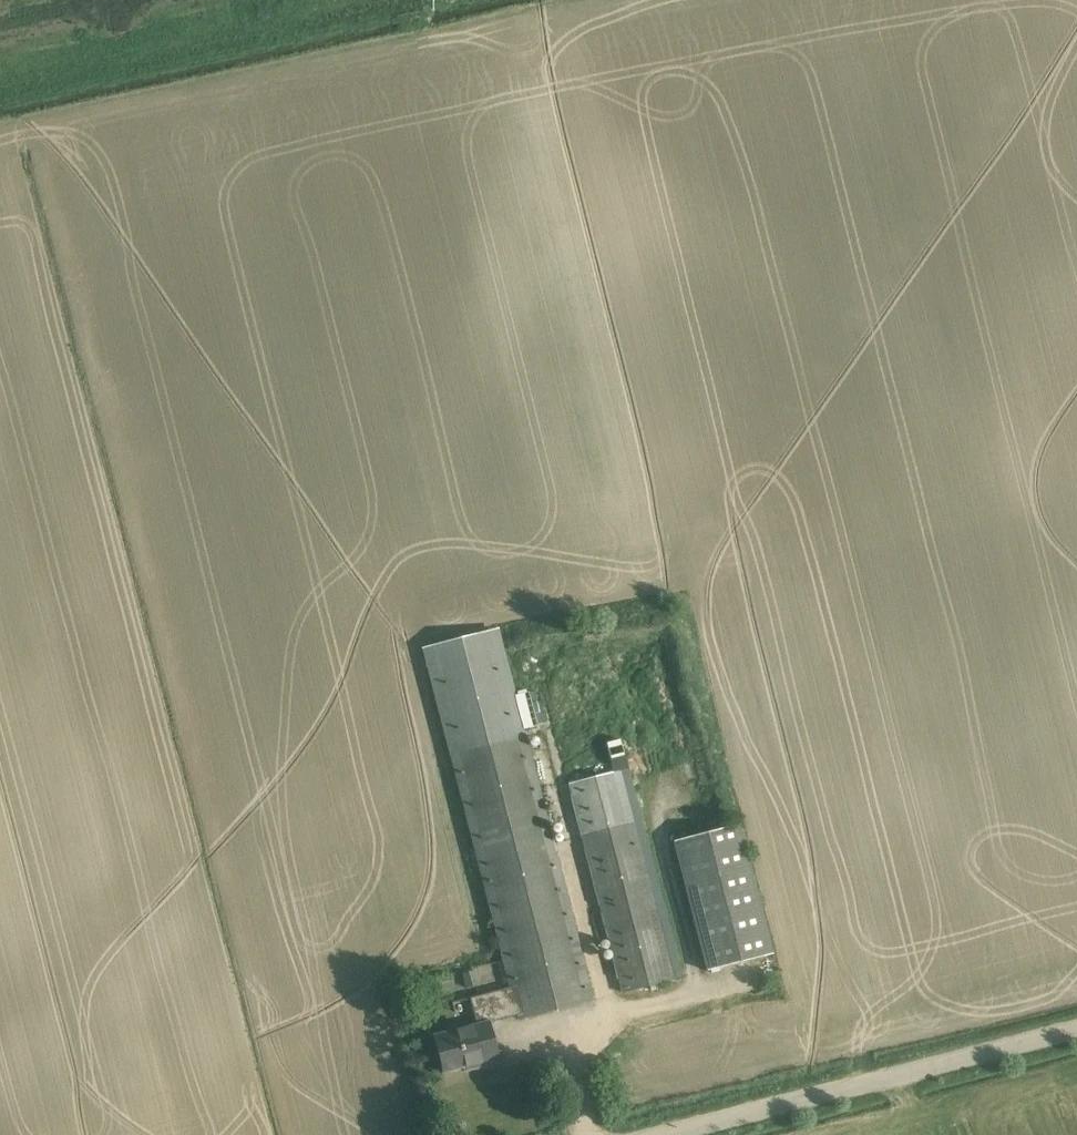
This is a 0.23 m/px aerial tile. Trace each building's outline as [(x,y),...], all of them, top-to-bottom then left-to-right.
[(496,629),(424,647),(453,758),(511,984),(512,988),(520,1018),(592,1000),(586,978),(537,788),(552,785),(543,751),(528,755),(524,740),(496,629)] [(614,772),(568,784),(582,837),(617,971),(622,992),(673,979),(681,977),(620,739),(606,743),(614,772)] [(739,824),(673,842),(707,971),(772,954),(739,825),(739,824)] [(475,970),(461,974),(465,988),(479,985),(475,970)] [(518,1019),(520,1018),(512,988),(470,1000),(476,1025),(433,1036),(442,1072),(463,1067),(464,1071),(467,1070),(467,1069),(465,1070),(464,1067),(475,1064),(476,1068),(499,1062),(488,1023),(517,1015),(518,1019)]
